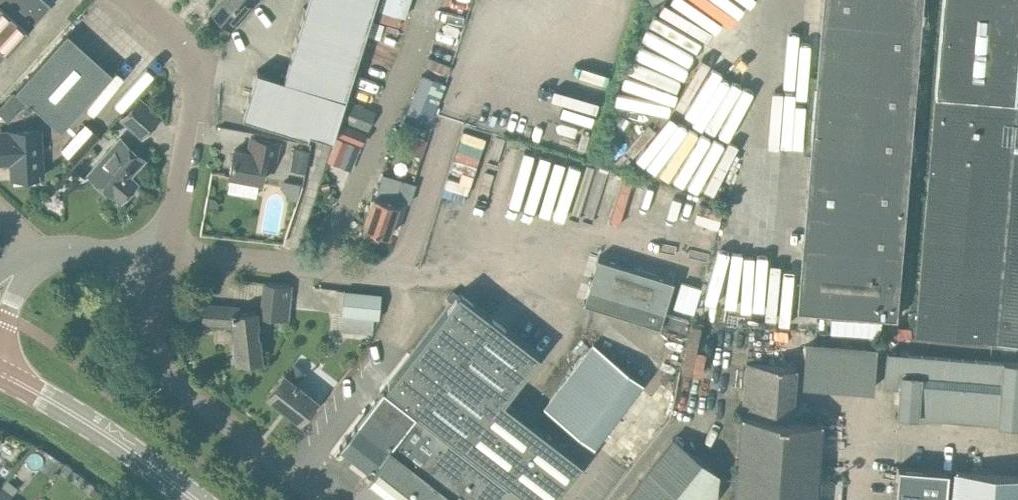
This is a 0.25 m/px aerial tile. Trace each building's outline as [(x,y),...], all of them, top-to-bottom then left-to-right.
[(50,1),(49,0),(0,0),(0,57),(50,1)] [(208,7),(230,26),(253,0),(215,0),(208,7)] [(375,0),(302,0),(287,48),(285,54),(352,75),(375,0)] [(923,0),(822,0),(816,75),(809,74),(803,153),(809,154),(796,309),(896,317),(923,0)] [(913,333),(1017,342),(1017,0),(942,0),(913,333)] [(61,130),(112,73),(67,33),(16,90),(61,130)] [(345,97),(352,75),(285,54),(278,76),(321,89),(345,97)] [(249,85),(241,112),(263,119),(308,133),(321,89),(278,76),(257,69),(251,86),(249,85)] [(406,111),(430,121),(446,84),(421,74),(406,111)] [(332,138),(345,97),(321,89),(308,133),(318,136),(319,134),(332,138)] [(141,137),(159,117),(139,99),(121,119),(141,137)] [(368,130),(376,111),(348,100),(341,119),(368,130)] [(400,126),(424,136),(430,123),(405,113),(400,126)] [(367,132),(341,122),(337,135),(362,144),(367,132)] [(85,123),(61,150),(75,163),(99,136),(85,123)] [(41,128),(0,131),(0,164),(10,163),(10,178),(43,176),(41,128)] [(233,149),(228,175),(230,176),(258,181),(261,181),(265,160),(277,161),(280,142),(262,139),(250,136),(248,152),(233,149)] [(119,202),(136,183),(129,176),(144,160),(119,138),(88,174),(119,202)] [(293,147),(289,169),(306,172),(310,149),(293,147)] [(409,203),(415,183),(382,173),(374,196),(373,196),(362,228),(388,237),(399,204),(396,203),(397,199),(409,203)] [(209,197),(207,206),(217,207),(218,202),(215,198),(209,197)] [(659,326),(673,280),(597,257),(583,303),(659,326)] [(288,320),(292,285),(264,282),(260,317),(288,320)] [(344,290),(341,315),(379,319),(382,293),(344,289),(344,290)] [(512,484),(533,499),(553,499),(583,462),(504,401),(540,354),(459,291),(386,387),(512,484)] [(238,312),(239,306),(203,303),(201,323),(232,325),(236,362),(261,360),(255,310),(238,312)] [(332,317),(330,342),(365,346),(368,321),(332,317)] [(873,392),(877,348),(805,342),(801,386),(873,392)] [(593,446),(643,382),(592,343),(542,407),(593,446)] [(885,351),(882,388),(898,390),(896,416),(916,418),(998,425),(1017,426),(1017,362),(1001,361),(885,351)] [(346,362),(338,372),(344,377),(351,367),(346,362)] [(797,367),(745,362),(740,414),(737,448),(738,448),(733,499),(816,499),(822,421),(793,419),(797,367)] [(296,382),(304,371),(294,364),(286,374),(283,372),(265,396),(300,422),(317,399),(296,382)] [(512,484),(386,387),(383,390),(383,389),(338,447),(370,471),(352,494),(360,499),(499,499),(512,484)] [(717,496),(719,473),(673,436),(663,448),(664,448),(623,499),(715,499),(717,496)] [(948,471),(898,466),(895,499),(945,499),(948,471)] [(952,470),(950,499),(1017,499),(1017,476),(952,470)] [(12,495),(3,487),(0,490),(0,499),(8,499),(12,495)]
